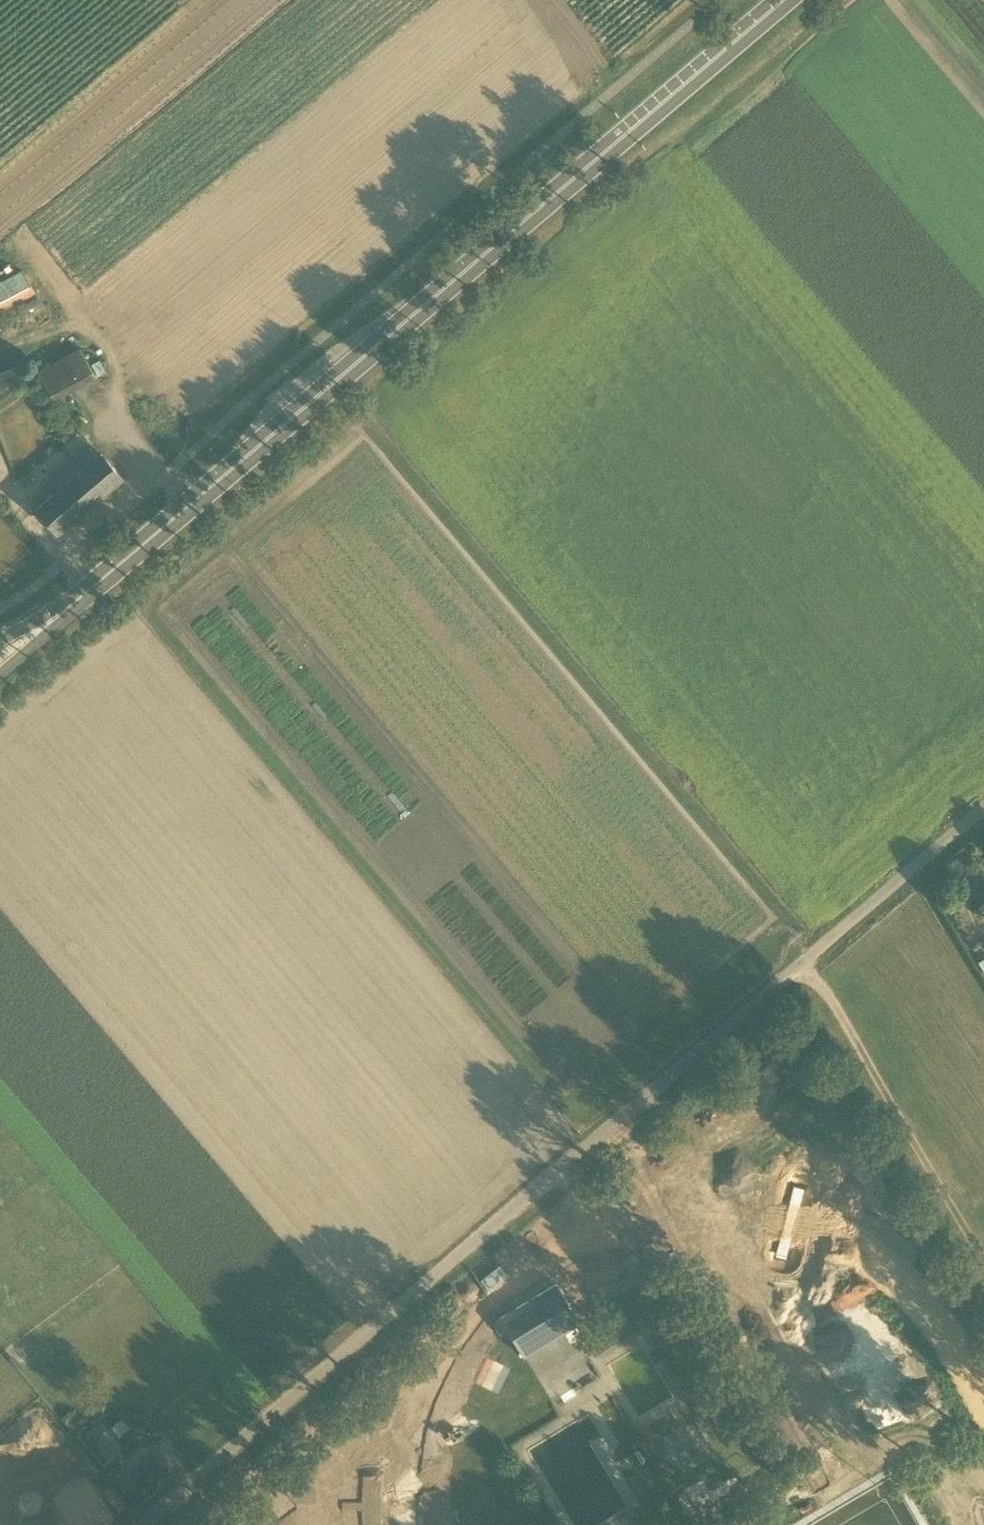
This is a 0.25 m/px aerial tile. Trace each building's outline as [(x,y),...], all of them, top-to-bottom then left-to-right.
[(35,293),(22,269),(0,280),(0,311),(35,293)] [(90,365),(81,347),(37,372),(53,401),(106,371),(99,359),(90,365)] [(97,458),(88,448),(49,481),(57,490),(36,507),(58,534),(121,480),(122,479),(101,454),(97,458)] [(564,1332),(580,1322),(556,1283),(500,1317),(524,1357),(525,1356),(523,1353),(562,1329),(564,1332)] [(574,1339),(556,1349),(577,1386),(595,1376),(574,1339)] [(527,1355),(538,1374),(556,1364),(545,1345),(527,1355)] [(549,1394),(568,1384),(557,1365),(539,1375),(549,1394)] [(106,1457),(117,1448),(96,1423),(85,1432),(106,1457)] [(312,1512),(293,1524),(321,1524),(312,1512)]
